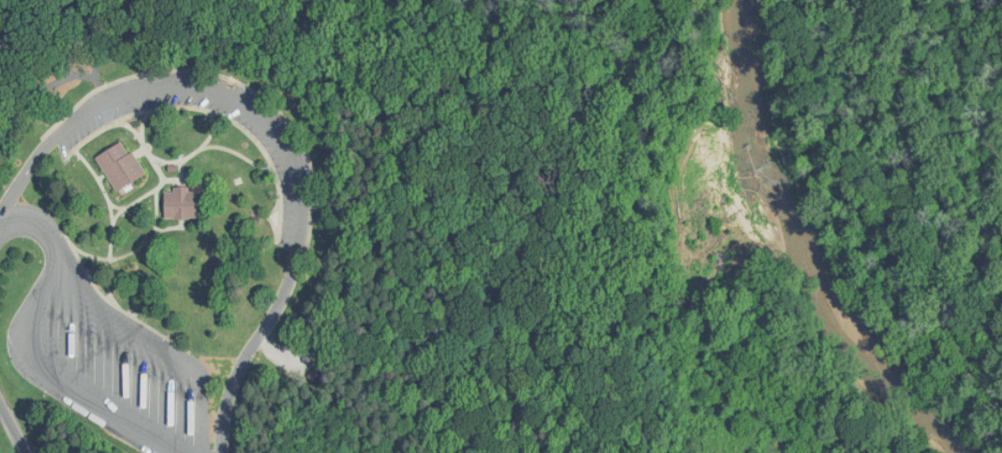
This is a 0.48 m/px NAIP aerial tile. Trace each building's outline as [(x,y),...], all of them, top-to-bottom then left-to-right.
[(96,158),(120,143),(128,154),(132,151),(135,156),(147,174),(117,193),(106,175),(96,158)] [(174,192),(173,188),(181,187),(189,187),(189,192),(198,192),(199,218),(189,218),(189,220),(182,220),(174,220),(174,218),(165,218),(164,193),(174,192)]
